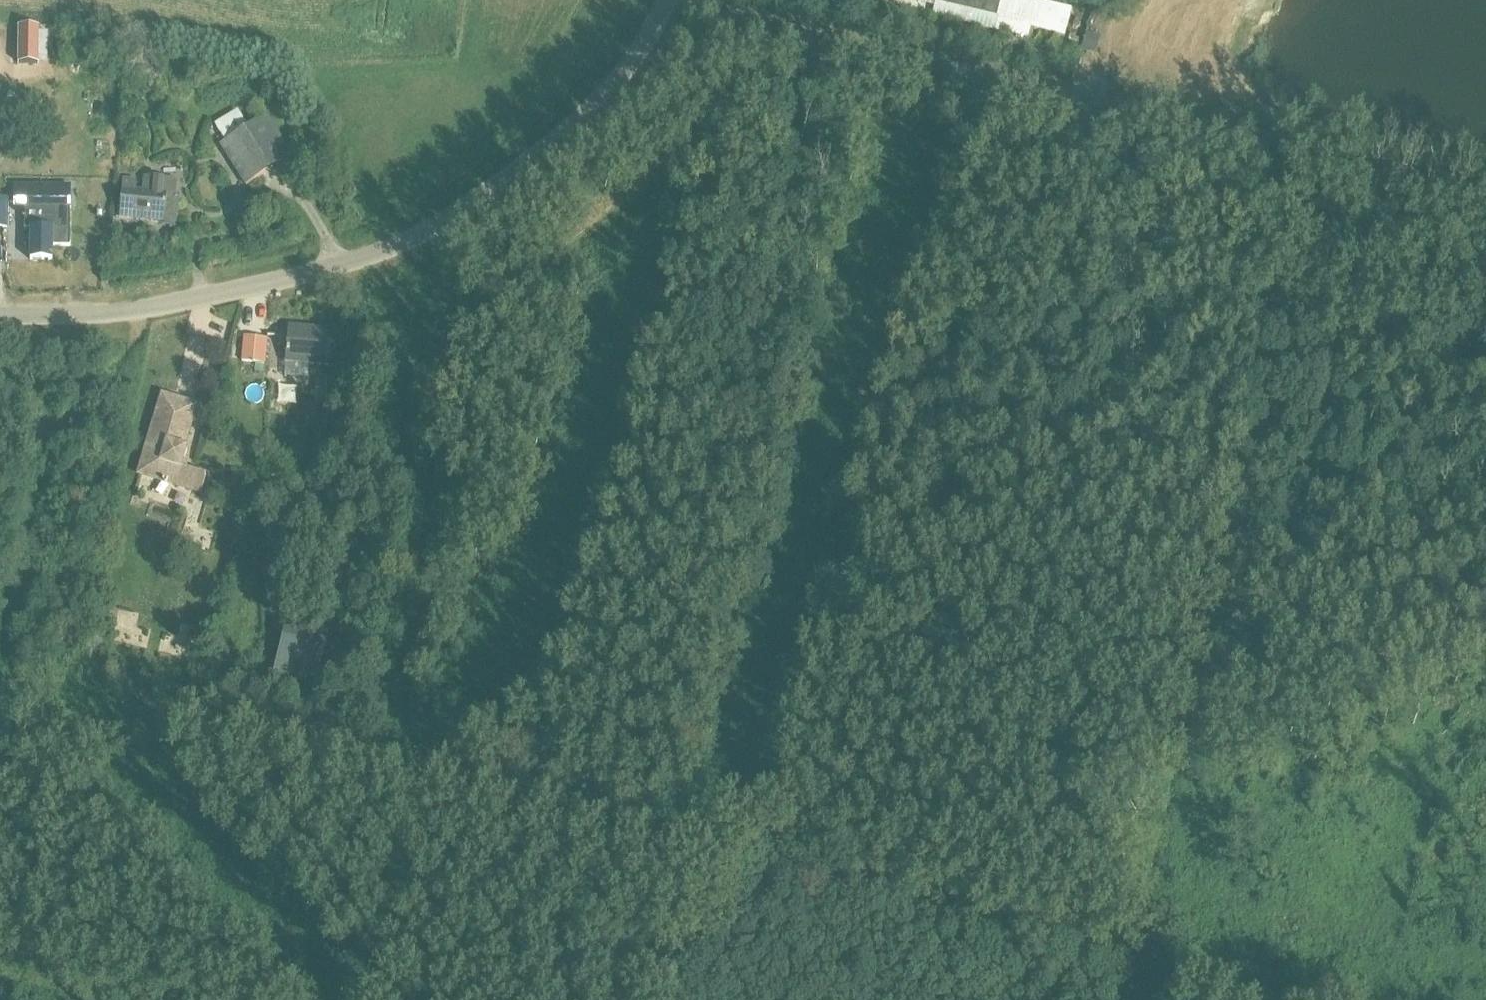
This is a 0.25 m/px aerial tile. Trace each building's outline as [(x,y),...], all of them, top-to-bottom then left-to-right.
[(996,17),(1001,0),(935,0),(935,2),(996,17)] [(44,61),(44,22),(22,22),(22,61),(44,61)] [(1095,50),(1102,32),(1089,27),(1082,44),(1095,50)] [(220,145),(244,184),(291,155),(267,116),(246,129),(238,115),(217,128),(225,142),(220,145)] [(143,192),(122,189),(120,212),(119,219),(164,223),(164,226),(176,227),(180,194),(176,193),(177,181),(144,177),(143,192)] [(25,179),(26,194),(47,193),(46,179),(25,179)] [(30,230),(29,259),(50,259),(50,247),(70,247),(70,207),(25,206),(24,229),(30,230)] [(285,362),(335,366),(338,330),(288,326),(285,362)] [(242,361),(264,364),(267,340),(244,337),(242,361)] [(327,391),(330,374),(321,372),(318,390),(327,391)] [(168,484),(168,483),(201,493),(206,476),(188,470),(183,461),(187,448),(183,447),(196,406),(173,399),(168,414),(164,413),(159,416),(158,419),(156,419),(139,474),(163,481),(163,482),(163,483),(164,484),(165,485),(166,485),(167,485),(167,484),(168,484)] [(334,637),(290,622),(272,676),(317,690),(334,637)]
